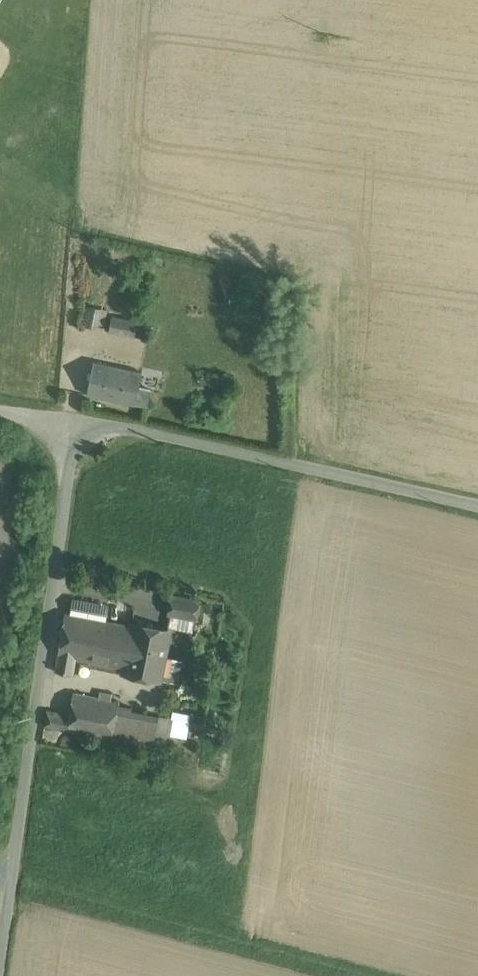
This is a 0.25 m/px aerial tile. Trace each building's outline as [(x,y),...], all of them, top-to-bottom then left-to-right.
[(101,308),(89,306),(85,325),(97,328),(101,308)] [(137,321),(112,315),(108,330),(134,336),(137,321)] [(142,371),(94,361),(87,393),(135,404),(135,403),(146,405),(150,388),(139,386),(142,371)] [(199,600),(171,595),(168,612),(172,613),(195,618),(199,600)] [(70,613),(98,618),(101,603),(73,598),(70,613)] [(108,604),(101,603),(98,618),(105,619),(108,604)] [(124,668),(133,625),(105,619),(98,618),(70,613),(65,612),(58,653),(58,654),(75,657),(124,668)] [(195,618),(172,613),(169,625),(193,630),(195,618)] [(133,625),(124,668),(124,671),(159,678),(160,674),(164,653),(169,629),(133,622),(133,625)] [(184,658),(164,653),(160,674),(180,678),(184,658)] [(75,657),(58,654),(55,670),(73,673),(75,657)] [(118,701),(74,692),(69,714),(66,730),(111,738),(118,704),(118,701)] [(118,704),(111,738),(125,741),(131,710),(131,707),(118,704)] [(69,714),(47,710),(44,725),(66,730),(69,714)] [(158,715),(131,710),(125,741),(152,747),(158,715)] [(172,718),(169,734),(188,737),(192,713),(174,710),(172,718)] [(158,715),(152,747),(167,749),(169,734),(172,718),(158,715)]
